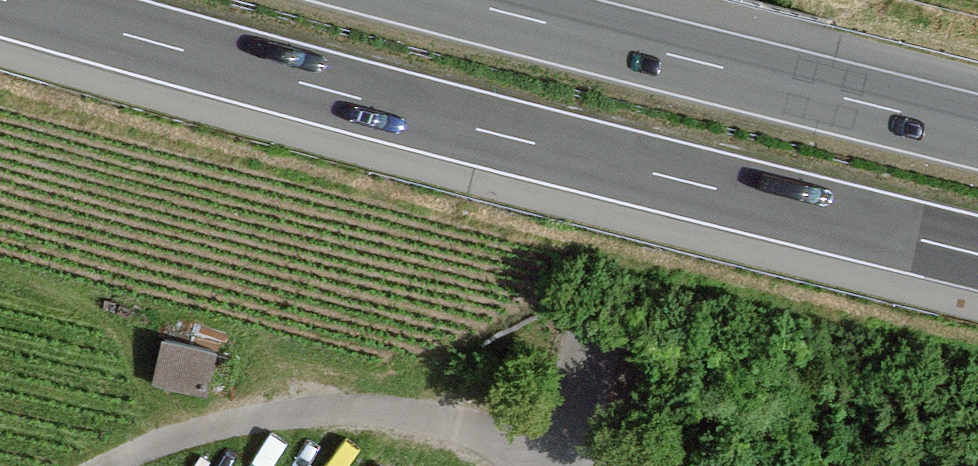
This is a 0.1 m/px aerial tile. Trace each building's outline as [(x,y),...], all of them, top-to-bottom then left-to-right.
[(169,331),(160,378),(216,389),(225,342),(169,331)]
